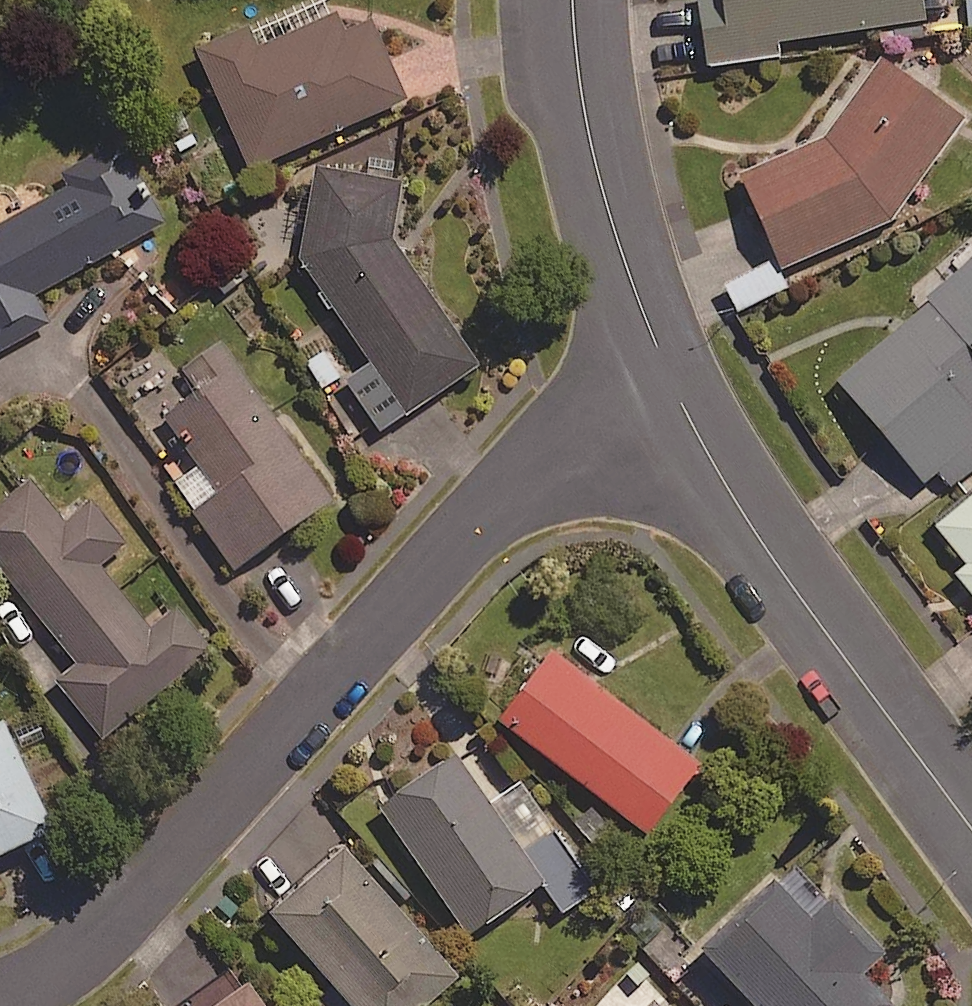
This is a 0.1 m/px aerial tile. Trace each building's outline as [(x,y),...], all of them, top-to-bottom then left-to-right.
[(324,0),(314,0),(246,30),(242,20),(194,41),(249,166),(403,98),(366,14),(336,27),(324,0)] [(920,0),(699,0),(707,63),(778,53),(776,39),(923,18),(920,0)] [(961,120),(880,61),(823,136),(738,174),(780,265),(889,218),(961,120)] [(115,140),(67,166),(78,185),(0,227),(0,348),(48,322),(32,292),(159,224),(115,140)] [(351,388),(329,403),(351,436),(373,421),(378,429),(473,367),(390,240),(398,176),(315,165),(303,263),(368,361),(344,377),(351,388)] [(916,302),(923,310),(838,380),(921,481),(936,469),(951,488),(971,470),(971,256),(916,302)] [(330,495),(215,336),(178,363),(197,388),(166,411),(222,488),(191,511),(231,567),(330,495)] [(325,343),(302,357),(322,389),(345,375),(325,343)] [(36,482),(0,510),(0,568),(73,661),(53,676),(100,736),(209,651),(171,602),(143,623),(97,565),(124,544),(89,499),(64,518),(36,482)] [(933,522),(965,562),(954,570),(971,593),(971,491),(933,522)] [(694,769),(552,650),(499,715),(641,833),(694,769)] [(0,725),(0,850),(49,827),(0,725)] [(485,804),(447,754),(376,809),(470,934),(541,880),(564,909),(596,885),(516,780),(485,804)] [(338,846),(266,914),(353,1005),(419,1005),(456,971),(338,846)] [(791,860),(699,947),(755,1005),(889,1005),(890,1004),(859,971),(878,953),(791,860)] [(243,979),(205,1005),(262,1005),(243,979)] [(663,993),(650,1005),(675,1005),(663,993)]
